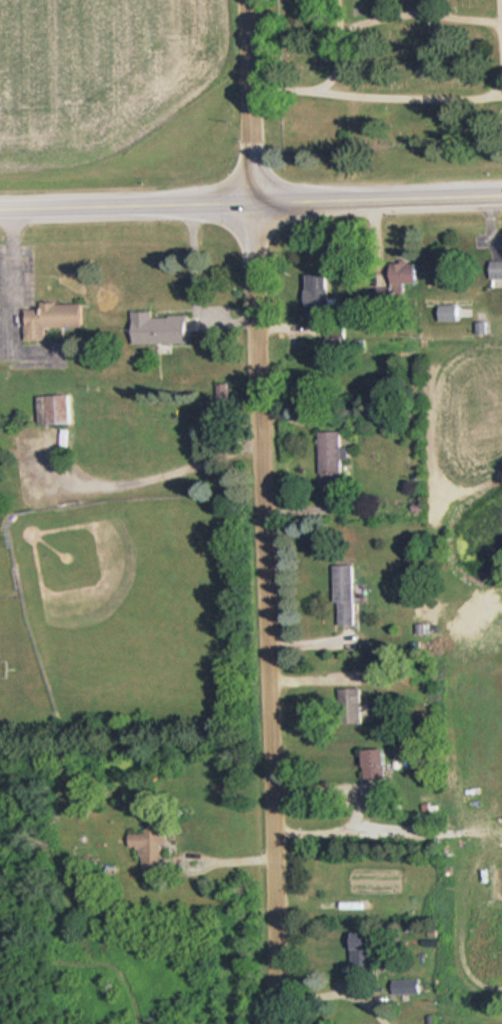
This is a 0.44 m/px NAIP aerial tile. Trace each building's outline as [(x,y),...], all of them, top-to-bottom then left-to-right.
[(492,259),(492,279),(501,279),(501,259),(492,259)] [(418,282),(418,265),(407,264),(407,282),(418,282)] [(328,274),(312,274),(311,297),(327,298),(328,274)] [(34,309),(53,308),(53,304),(92,302),(93,329),(58,331),(59,344),(36,346),(34,309)] [(461,304),(442,304),(442,321),(461,321),(461,304)] [(145,314),(163,313),(164,318),(197,317),(199,342),(147,345),(145,314)] [(73,396),(39,396),(39,425),(73,425),(73,396)] [(321,432),(322,491),(342,491),(342,432),(321,432)] [(357,565),(338,566),(339,626),(357,625),(357,565)] [(363,725),(363,690),(342,690),(342,725),(363,725)] [(387,780),(387,750),(366,750),(366,780),(387,780)] [(132,849),(144,849),(144,874),(166,874),(166,829),(146,829),(146,834),(132,834),(132,849)] [(354,972),(376,972),(376,934),(354,934),(354,972)] [(423,981),(398,981),(398,994),(423,994),(423,981)]
